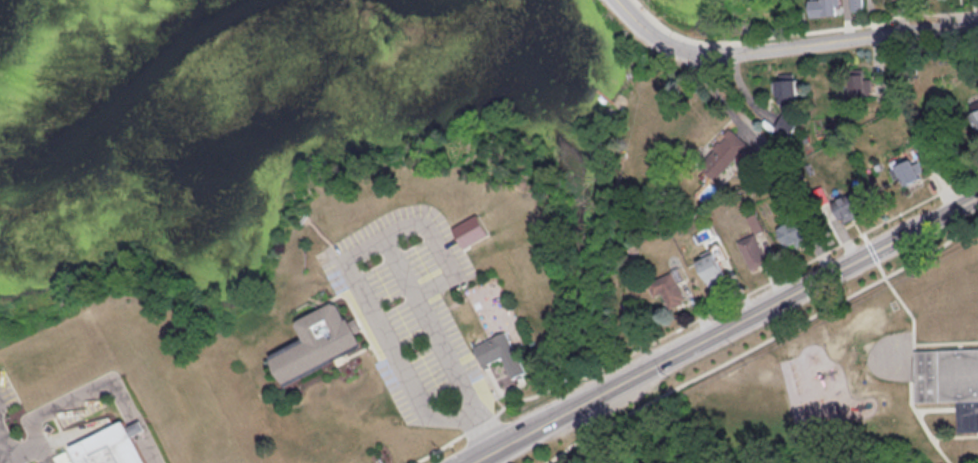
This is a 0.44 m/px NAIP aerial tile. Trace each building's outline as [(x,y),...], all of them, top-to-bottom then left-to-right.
[(809,15),(839,14),(839,0),(808,0),(809,15)] [(873,65),(853,64),(851,94),(871,95),(873,65)] [(797,71),(777,72),(777,105),(798,104),(797,71)] [(970,114),(977,133),(977,110),(970,114)] [(774,134),(790,140),(798,120),(782,113),(774,134)] [(698,160),(714,177),(740,153),(751,165),(760,156),(734,128),(698,160)] [(897,163),(904,183),(924,176),(917,156),(897,163)] [(832,201),(840,222),(862,213),(853,192),(832,201)] [(453,226),(479,212),(490,233),(465,247),(453,226)] [(810,239),(801,216),(777,226),(786,248),(810,239)] [(737,241),(750,270),(768,261),(755,232),(737,241)] [(704,257),(698,260),(711,287),(728,278),(713,247),(702,252),(704,257)] [(650,281),(656,295),(664,292),(671,307),(688,299),(674,269),(650,281)] [(287,387),(271,357),(305,340),(298,326),(299,322),(334,304),(338,306),(346,321),(348,320),(350,324),(358,320),(363,331),(356,335),(363,347),(287,387)] [(507,332),(527,374),(514,380),(503,358),(489,364),(491,367),(485,369),(475,348),(507,332)] [(917,405),(957,404),(958,435),(977,435),(977,348),(916,350),(917,405)] [(131,439),(143,462),(78,462),(71,450),(123,424),(127,430),(139,424),(144,432),(131,439)] [(966,443),(977,443),(977,460),(966,460),(966,443)]
